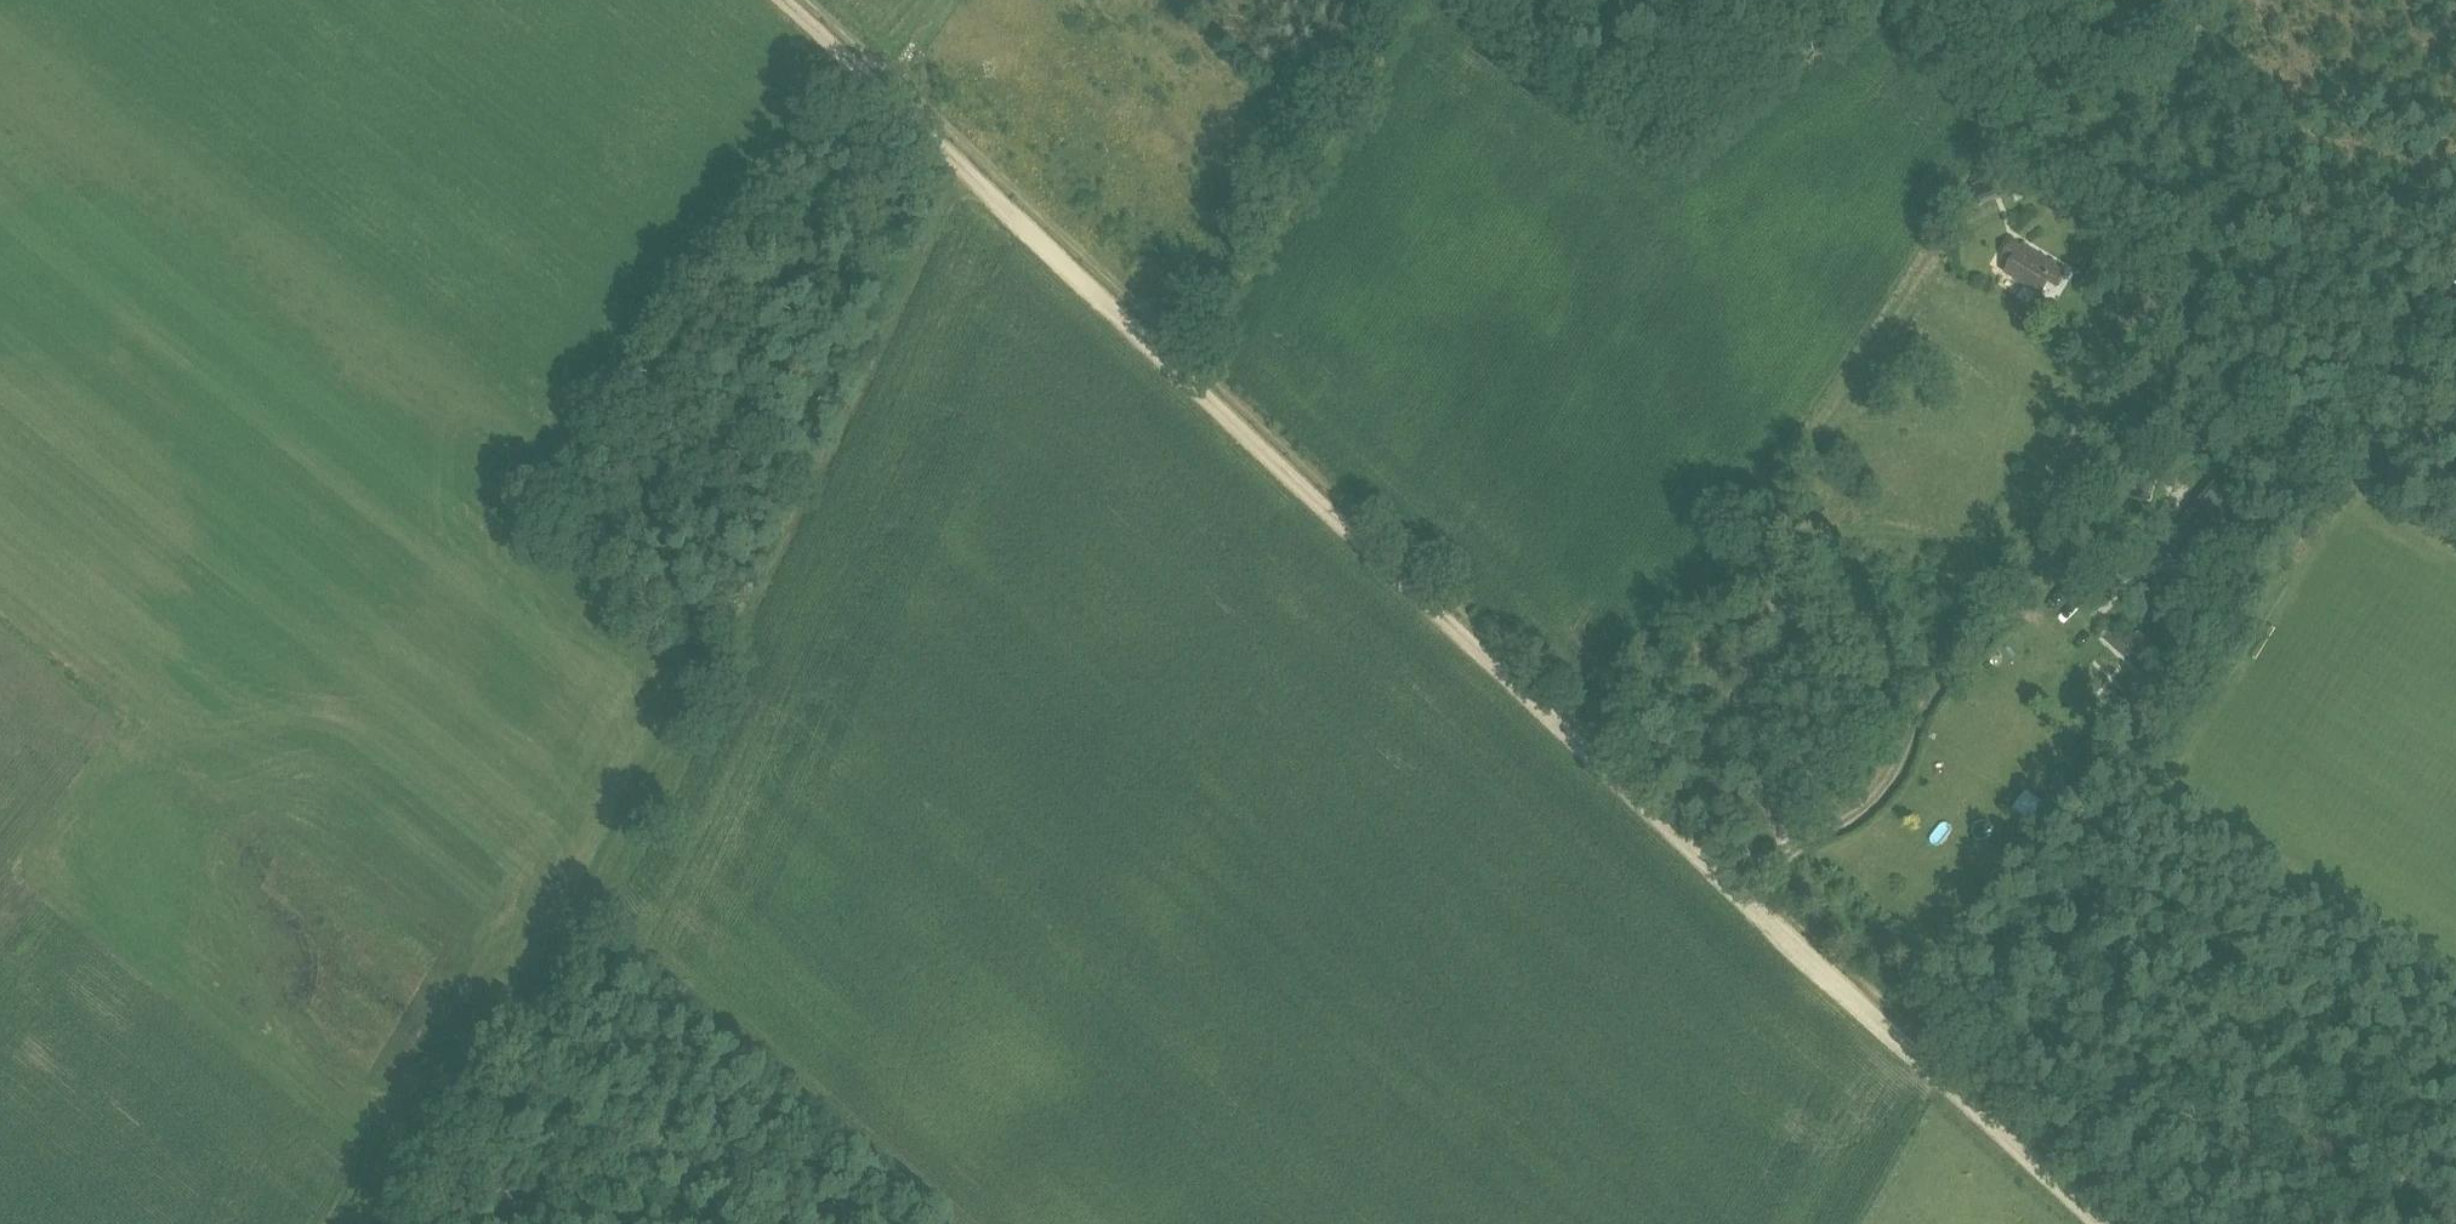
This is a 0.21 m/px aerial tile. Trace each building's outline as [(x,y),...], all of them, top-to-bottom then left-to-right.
[(1979,204),(2001,195),(1993,178),(1977,184),(1971,187),(1973,190),(1979,204)] [(2004,272),(2042,295),(2059,266),(2021,243),(2004,272)] [(2450,310),(2455,305),(2455,277),(2446,286),(2448,287),(2438,296),(2450,310)] [(2124,489),(2152,495),(2158,464),(2130,458),(2124,489)] [(2182,548),(2207,569),(2220,554),(2219,553),(2230,539),(2219,530),(2231,517),(2213,502),(2192,527),(2196,530),(2182,548)]
